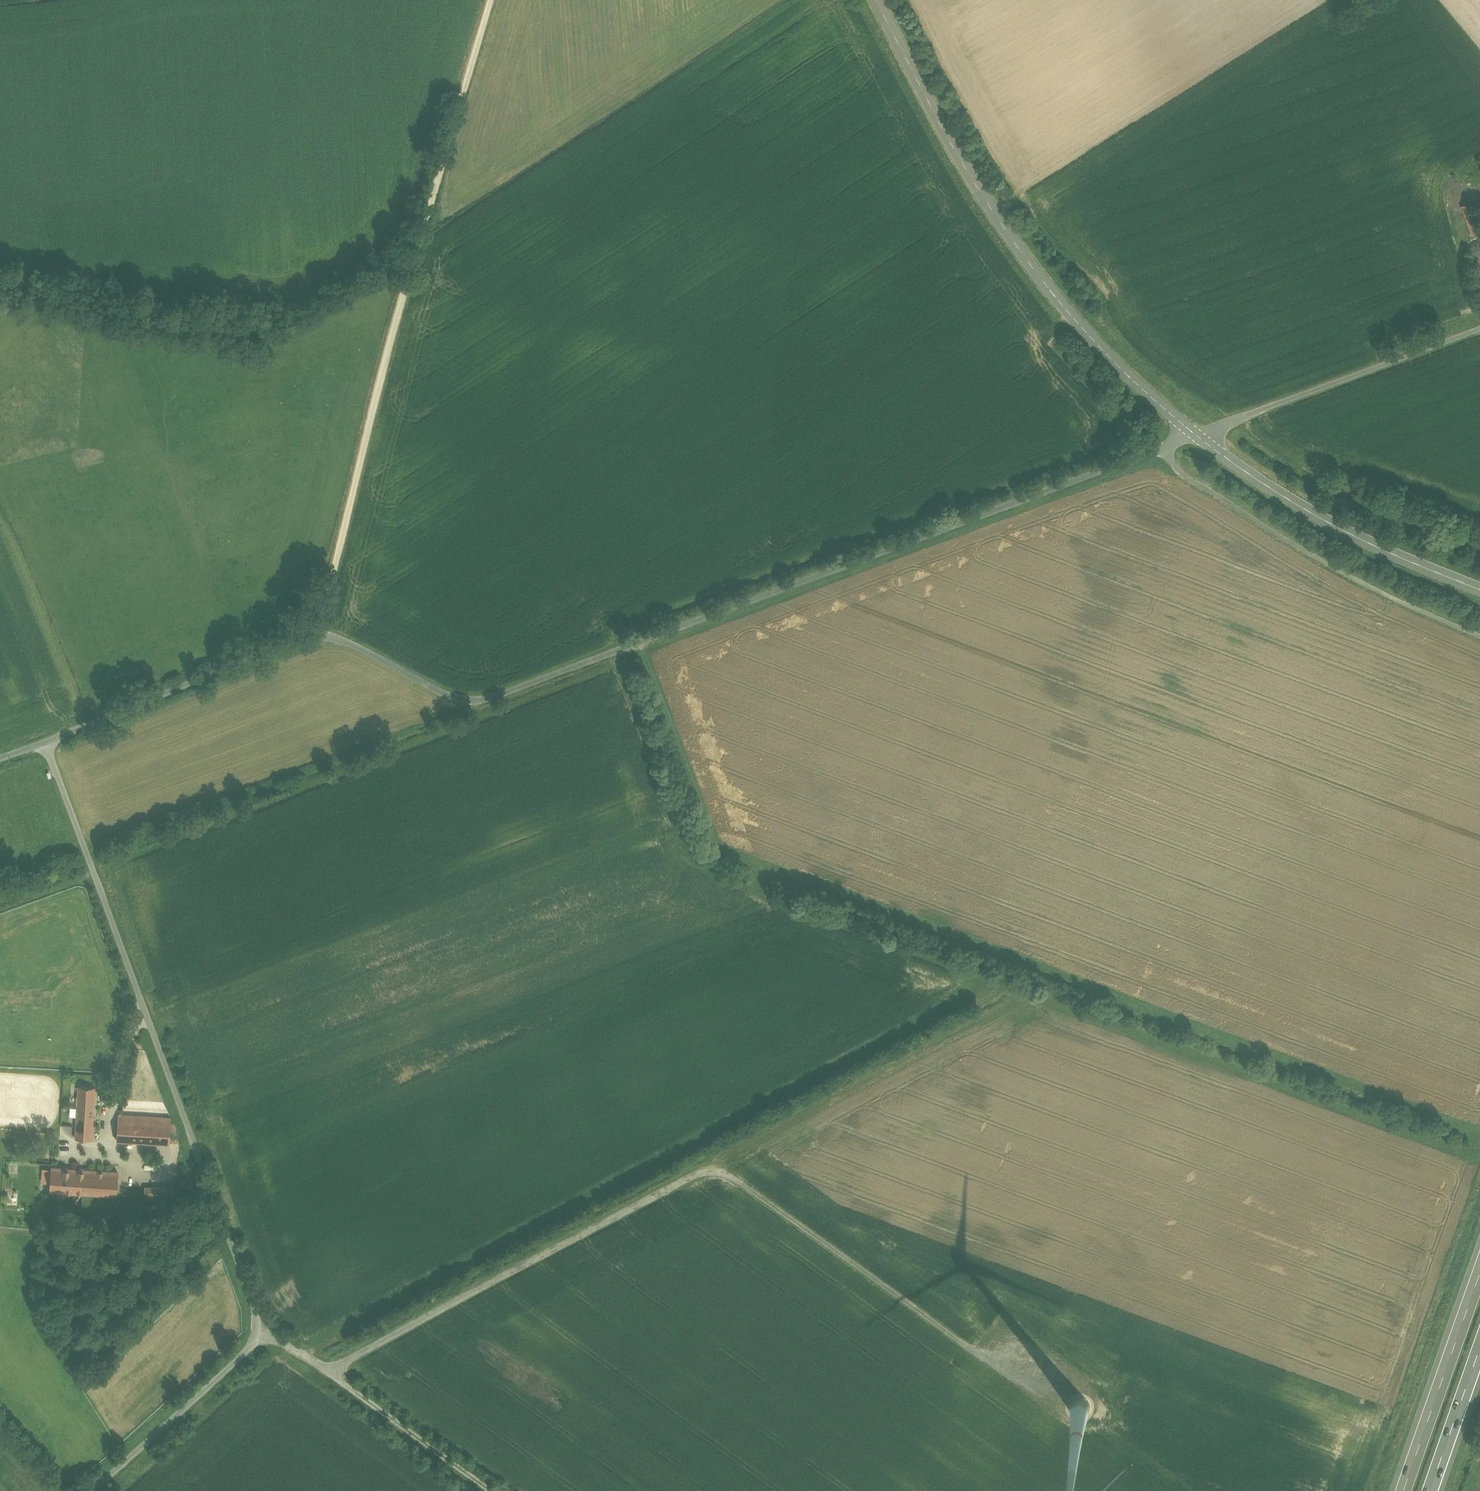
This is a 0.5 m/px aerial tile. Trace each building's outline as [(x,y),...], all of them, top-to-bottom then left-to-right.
[(1462,207),(1472,235),(1479,232),(1479,214),(1476,202),(1462,207)] [(94,1089),(79,1088),(76,1138),(91,1139),(94,1089)] [(170,1117),(119,1115),(118,1141),(169,1144),(170,1117)] [(117,1171),(51,1165),(49,1187),(116,1193),(117,1171)]
